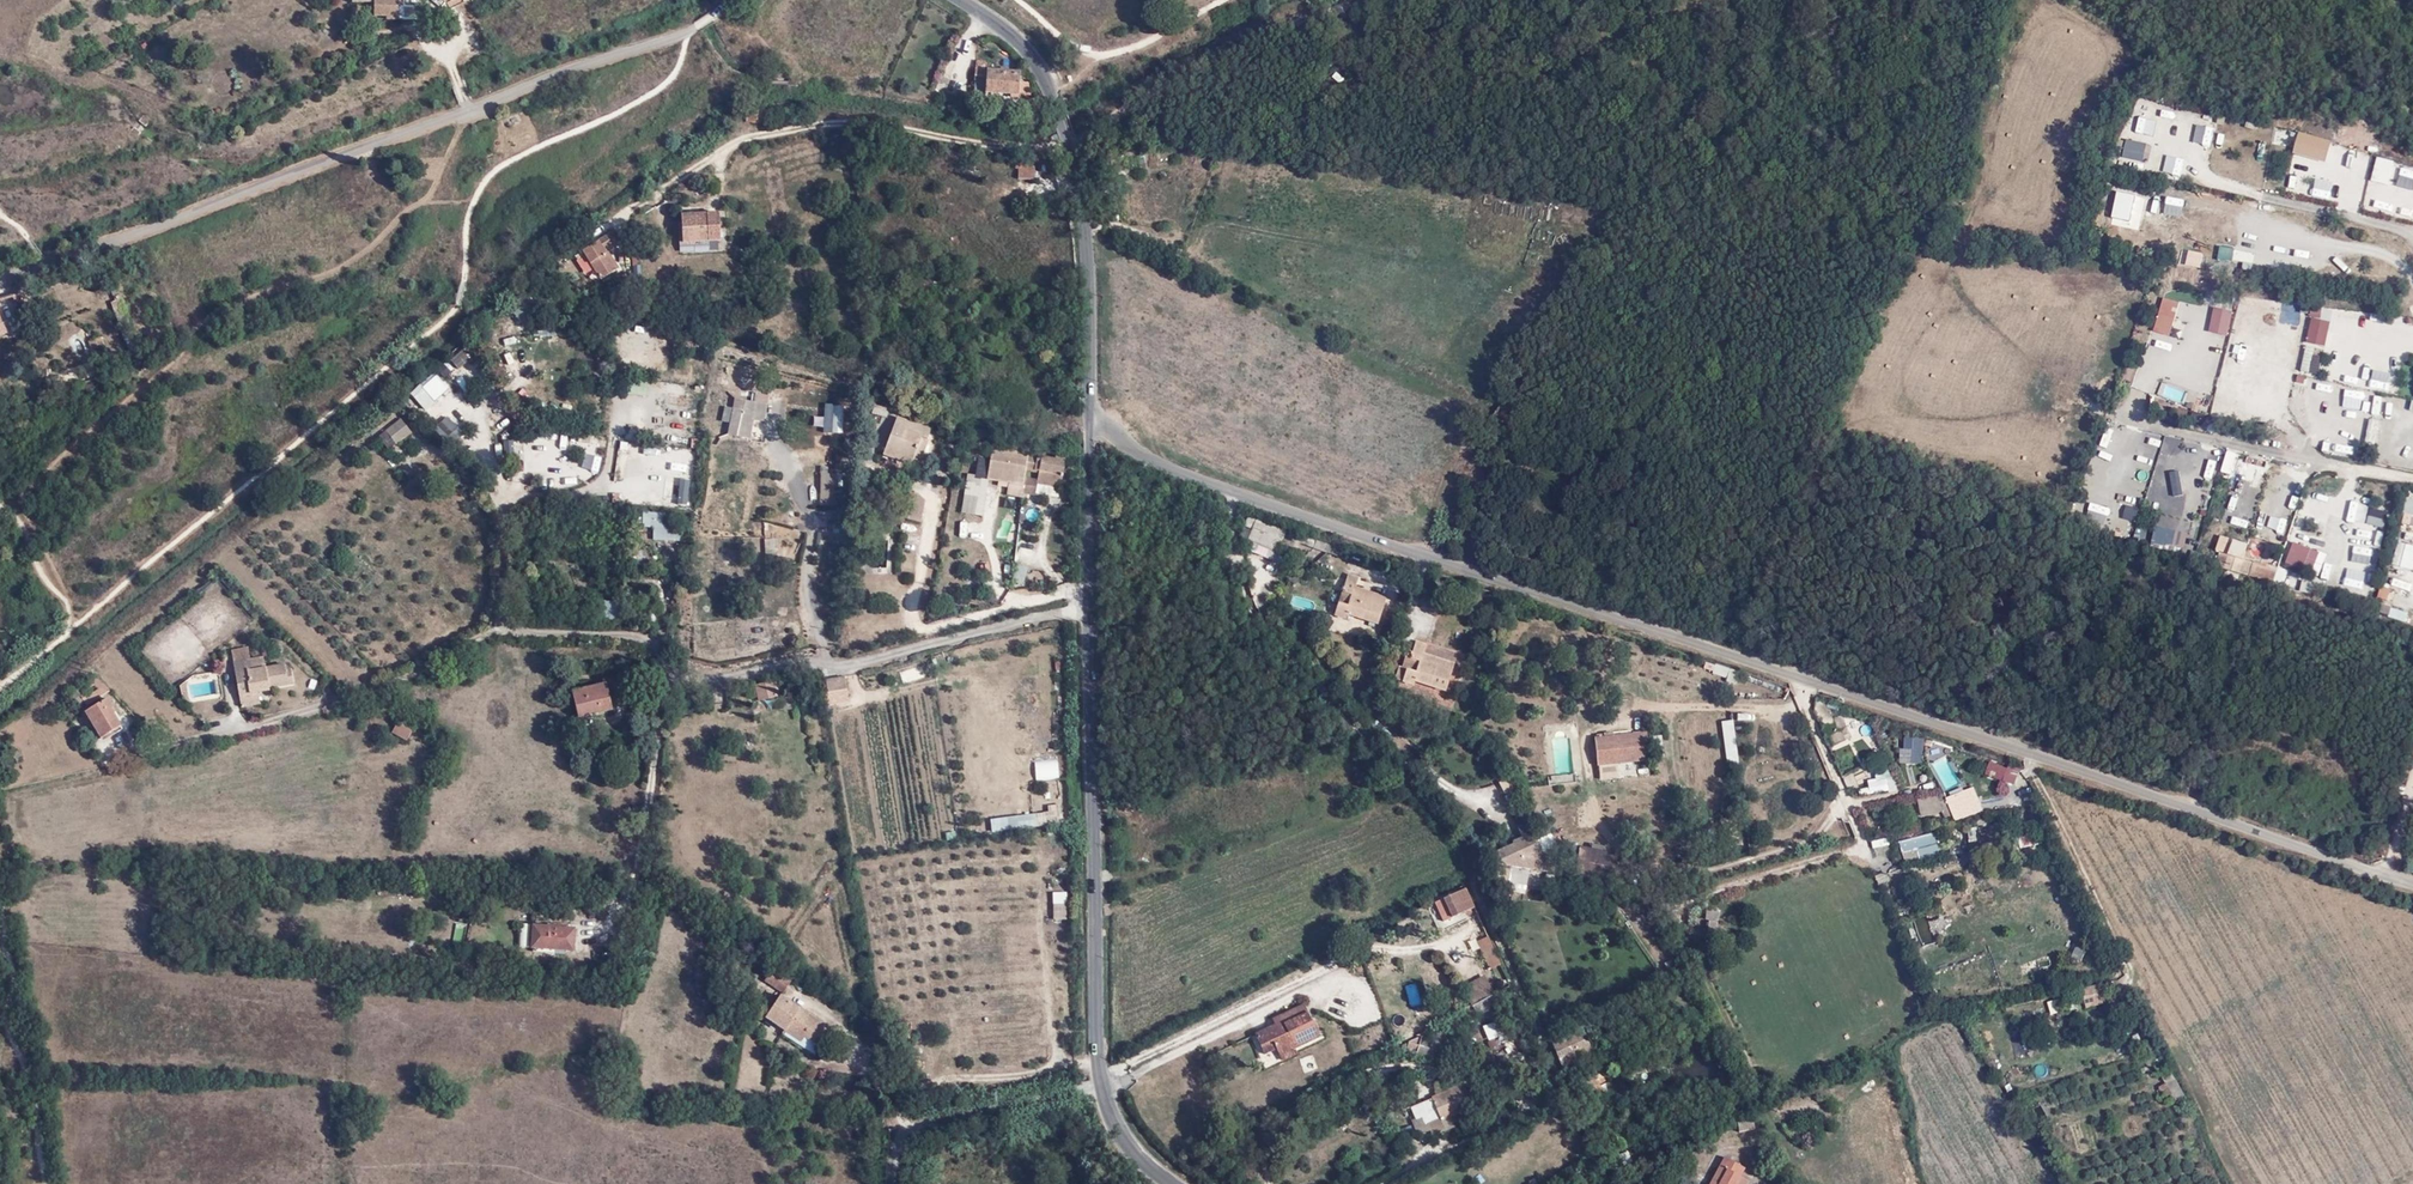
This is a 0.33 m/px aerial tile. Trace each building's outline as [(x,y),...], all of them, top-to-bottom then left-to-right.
[(353,7),(373,7),(374,18),(386,18),(387,21),(400,22),(401,0),(353,0),(353,7)] [(400,22),(419,22),(420,0),(401,0),(400,22)] [(1020,69),(981,65),(980,90),(1019,93),(1020,69)] [(2287,142),(2287,130),(2274,130),(2274,142),(2287,142)] [(2301,132),(2297,143),(2323,151),(2326,140),(2301,132)] [(2126,157),(2144,160),(2148,141),(2130,138),(2126,157)] [(2327,144),(2325,151),(2344,154),(2346,147),(2327,144)] [(1035,178),(1034,163),(1017,163),(1018,178),(1035,178)] [(2378,209),(2383,187),(2373,186),(2368,207),(2378,209)] [(2131,221),(2138,194),(2119,189),(2112,217),(2131,221)] [(721,210),(683,212),(685,242),(722,240),(721,210)] [(2270,229),(2268,236),(2286,239),(2287,231),(2270,229)] [(609,233),(583,250),(587,256),(577,261),(585,273),(597,282),(620,268),(607,247),(615,242),(609,233)] [(2219,246),(2219,260),(2235,260),(2235,246),(2219,246)] [(2186,264),(2201,268),(2204,252),(2189,248),(2186,264)] [(0,297),(0,313),(29,302),(24,288),(0,297)] [(2159,331),(2171,335),(2182,301),(2170,298),(2159,331)] [(101,335),(87,339),(90,350),(105,346),(101,335)] [(2320,374),(2324,355),(2315,353),(2316,345),(2305,343),(2300,370),(2320,374)] [(446,359),(435,368),(443,377),(454,367),(446,359)] [(420,385),(433,401),(449,387),(435,371),(420,385)] [(2311,379),(2310,388),(2329,392),(2331,382),(2311,379)] [(2163,395),(2184,402),(2188,392),(2167,384),(2163,395)] [(2366,391),(2364,398),(2379,401),(2381,394),(2366,391)] [(2317,415),(2319,398),(2311,397),(2308,413),(2317,415)] [(2359,410),(2360,403),(2343,400),(2342,407),(2359,410)] [(2394,424),(2396,403),(2387,402),(2386,423),(2394,424)] [(447,440),(460,427),(440,407),(428,420),(447,440)] [(934,428),(898,415),(884,453),(921,466),(934,428)] [(386,429),(398,444),(413,432),(402,418),(386,429)] [(2388,428),(2387,436),(2400,436),(2401,429),(2388,428)] [(385,430),(379,435),(387,447),(394,442),(385,430)] [(2152,433),(2150,448),(2159,450),(2161,434),(2152,433)] [(503,438),(504,457),(516,456),(515,437),(503,438)] [(2166,437),(2162,449),(2177,454),(2181,442),(2166,437)] [(2333,438),(2331,446),(2350,452),(2353,443),(2333,438)] [(619,440),(619,464),(641,464),(642,440),(619,440)] [(1033,449),(993,442),(989,475),(988,480),(1009,482),(1007,494),(1025,497),(1033,449)] [(656,447),(657,466),(676,466),(676,447),(656,447)] [(679,468),(692,470),(695,449),(682,447),(679,468)] [(580,469),(598,472),(601,453),(583,451),(580,469)] [(2250,477),(2254,460),(2227,453),(2223,471),(2250,477)] [(1068,460),(1043,455),(1036,495),(1061,500),(1068,460)] [(2163,475),(2169,459),(2161,457),(2156,472),(2163,475)] [(659,502),(692,502),(692,471),(675,471),(675,489),(659,489),(659,502)] [(989,475),(967,472),(962,511),(983,513),(988,480),(989,475)] [(841,474),(819,474),(819,507),(841,507),(841,474)] [(2119,483),(2117,492),(2138,497),(2140,488),(2119,483)] [(635,490),(635,500),(653,500),(653,490),(635,490)] [(2407,497),(2404,512),(2412,514),(2412,498),(2407,497)] [(2368,523),(2386,527),(2389,510),(2371,506),(2368,523)] [(913,520),(923,520),(923,509),(913,509),(913,520)] [(685,515),(640,511),(643,525),(657,526),(656,538),(683,541),(685,515)] [(1284,531),(1256,518),(1247,538),(1275,551),(1284,531)] [(764,554),(777,554),(778,522),(764,522),(764,554)] [(2149,541),(2152,530),(2139,527),(2137,538),(2149,541)] [(2402,530),(2400,538),(2412,540),(2412,531),(2402,530)] [(2374,550),(2376,543),(2357,536),(2354,543),(2374,550)] [(2225,539),(2221,537),(2216,551),(2220,553),(2224,540),(2225,539)] [(2220,553),(2216,566),(2249,576),(2255,563),(2244,560),(2248,546),(2225,539),(2224,540),(2220,553)] [(2399,540),(2394,563),(2412,568),(2412,544),(2399,540)] [(2319,553),(2294,545),(2287,567),(2312,575),(2319,553)] [(1024,581),(1028,566),(1020,564),(1015,579),(1024,581)] [(2287,578),(2289,569),(2279,566),(2277,576),(2287,578)] [(2329,572),(2326,580),(2342,584),(2344,577),(2329,572)] [(1359,577),(1347,573),(1342,587),(1354,591),(1349,605),(1338,602),(1334,614),(1379,627),(1389,595),(1356,585),(1359,577)] [(2412,608),(2412,588),(2402,583),(2394,601),(2412,609),(2412,608)] [(2383,585),(2378,596),(2387,600),(2392,588),(2383,585)] [(604,599),(601,615),(619,619),(622,603),(604,599)] [(2407,621),(2410,611),(2383,603),(2380,613),(2407,621)] [(1458,653),(1417,638),(1411,653),(1401,654),(1394,677),(1414,687),(1416,682),(1445,694),(1458,653)] [(250,646),(232,649),(242,707),(262,704),(261,696),(272,694),(272,691),(297,686),(294,665),(289,666),(288,661),(268,664),(266,654),(252,656),(250,646)] [(825,678),(829,703),(849,700),(845,675),(825,678)] [(757,697),(776,694),(774,680),(755,683),(757,697)] [(607,681),(574,690),(582,720),(615,711),(607,681)] [(109,698),(86,710),(102,739),(125,727),(109,698)] [(1823,721),(1835,717),(1828,701),(1817,705),(1823,721)] [(1836,718),(1841,730),(1831,734),(1835,744),(1854,737),(1845,714),(1836,718)] [(396,720),(391,732),(408,739),(413,727),(396,720)] [(1866,738),(1872,749),(1881,744),(1874,733),(1866,738)] [(1647,734),(1597,739),(1599,766),(1650,761),(1647,734)] [(1925,736),(1903,736),(1904,759),(1913,762),(1915,757),(1925,757),(1925,736)] [(1056,741),(1028,745),(1030,763),(1058,759),(1056,741)] [(2007,765),(1995,760),(1989,773),(2013,782),(2019,768),(2009,764),(2007,765)] [(1576,773),(1553,775),(1554,784),(1577,783),(1576,773)] [(1872,793),(1890,787),(1887,776),(1869,782),(1872,793)] [(1922,792),(1936,790),(1935,780),(1920,782),(1922,792)] [(1975,786),(1947,797),(1956,820),(1985,809),(1975,786)] [(1943,793),(1919,798),(1923,817),(1947,812),(1943,793)] [(1063,804),(1037,804),(1037,818),(1063,818),(1063,804)] [(991,830),(1036,827),(1035,813),(990,816),(991,830)] [(2036,820),(2021,822),(2023,846),(2038,845),(2036,820)] [(1966,828),(1969,841),(1980,838),(1977,826),(1966,828)] [(1537,832),(1490,852),(1493,879),(1512,881),(1512,866),(1551,871),(1537,832)] [(1935,832),(1900,840),(1908,864),(1942,856),(1935,832)] [(1969,842),(1971,852),(1984,849),(1982,839),(1969,842)] [(1573,875),(1611,881),(1613,868),(1615,855),(1578,848),(1573,875)] [(1888,869),(1876,871),(1879,884),(1891,882),(1888,869)] [(1464,889),(1428,906),(1440,931),(1476,914),(1464,889)] [(1053,918),(1067,918),(1067,902),(1053,902),(1053,918)] [(1701,927),(1717,929),(1719,910),(1703,908),(1701,927)] [(519,947),(528,948),(531,925),(521,924),(519,947)] [(534,926),(533,948),(572,951),(575,930),(534,926)] [(1489,934),(1477,938),(1488,968),(1499,964),(1489,934)] [(783,992),(792,978),(775,968),(766,982),(783,992)] [(1461,985),(1471,1005),(1495,993),(1484,973),(1461,985)] [(2080,988),(2082,998),(2100,993),(2098,984),(2080,988)] [(836,1031),(784,993),(768,1016),(787,1030),(783,1035),(816,1059),(836,1031)] [(2100,993),(2082,998),(2084,1008),(2102,1003),(2100,993)] [(1304,1000),(1269,1017),(1272,1022),(1252,1031),(1262,1052),(1274,1047),(1282,1063),(1298,1056),(1295,1050),(1322,1037),(1304,1000)] [(1483,1024),(1488,1039),(1505,1034),(1500,1019),(1483,1024)] [(1406,1022),(1394,1027),(1397,1035),(1410,1031),(1406,1022)] [(1584,1025),(1551,1038),(1563,1069),(1574,1064),(1593,1110),(1615,1101),(1584,1025)] [(2169,1071),(2161,1075),(2165,1082),(2161,1085),(2168,1098),(2173,1095),(2175,1098),(2182,1093),(2169,1071)] [(1474,1105),(1463,1081),(1403,1108),(1412,1133),(1474,1105)] [(1794,1109),(1816,1103),(1815,1096),(1792,1102),(1794,1109)] [(1723,1154),(1708,1183),(1749,1183),(1752,1178),(1743,1174),(1746,1166),(1723,1154)]
